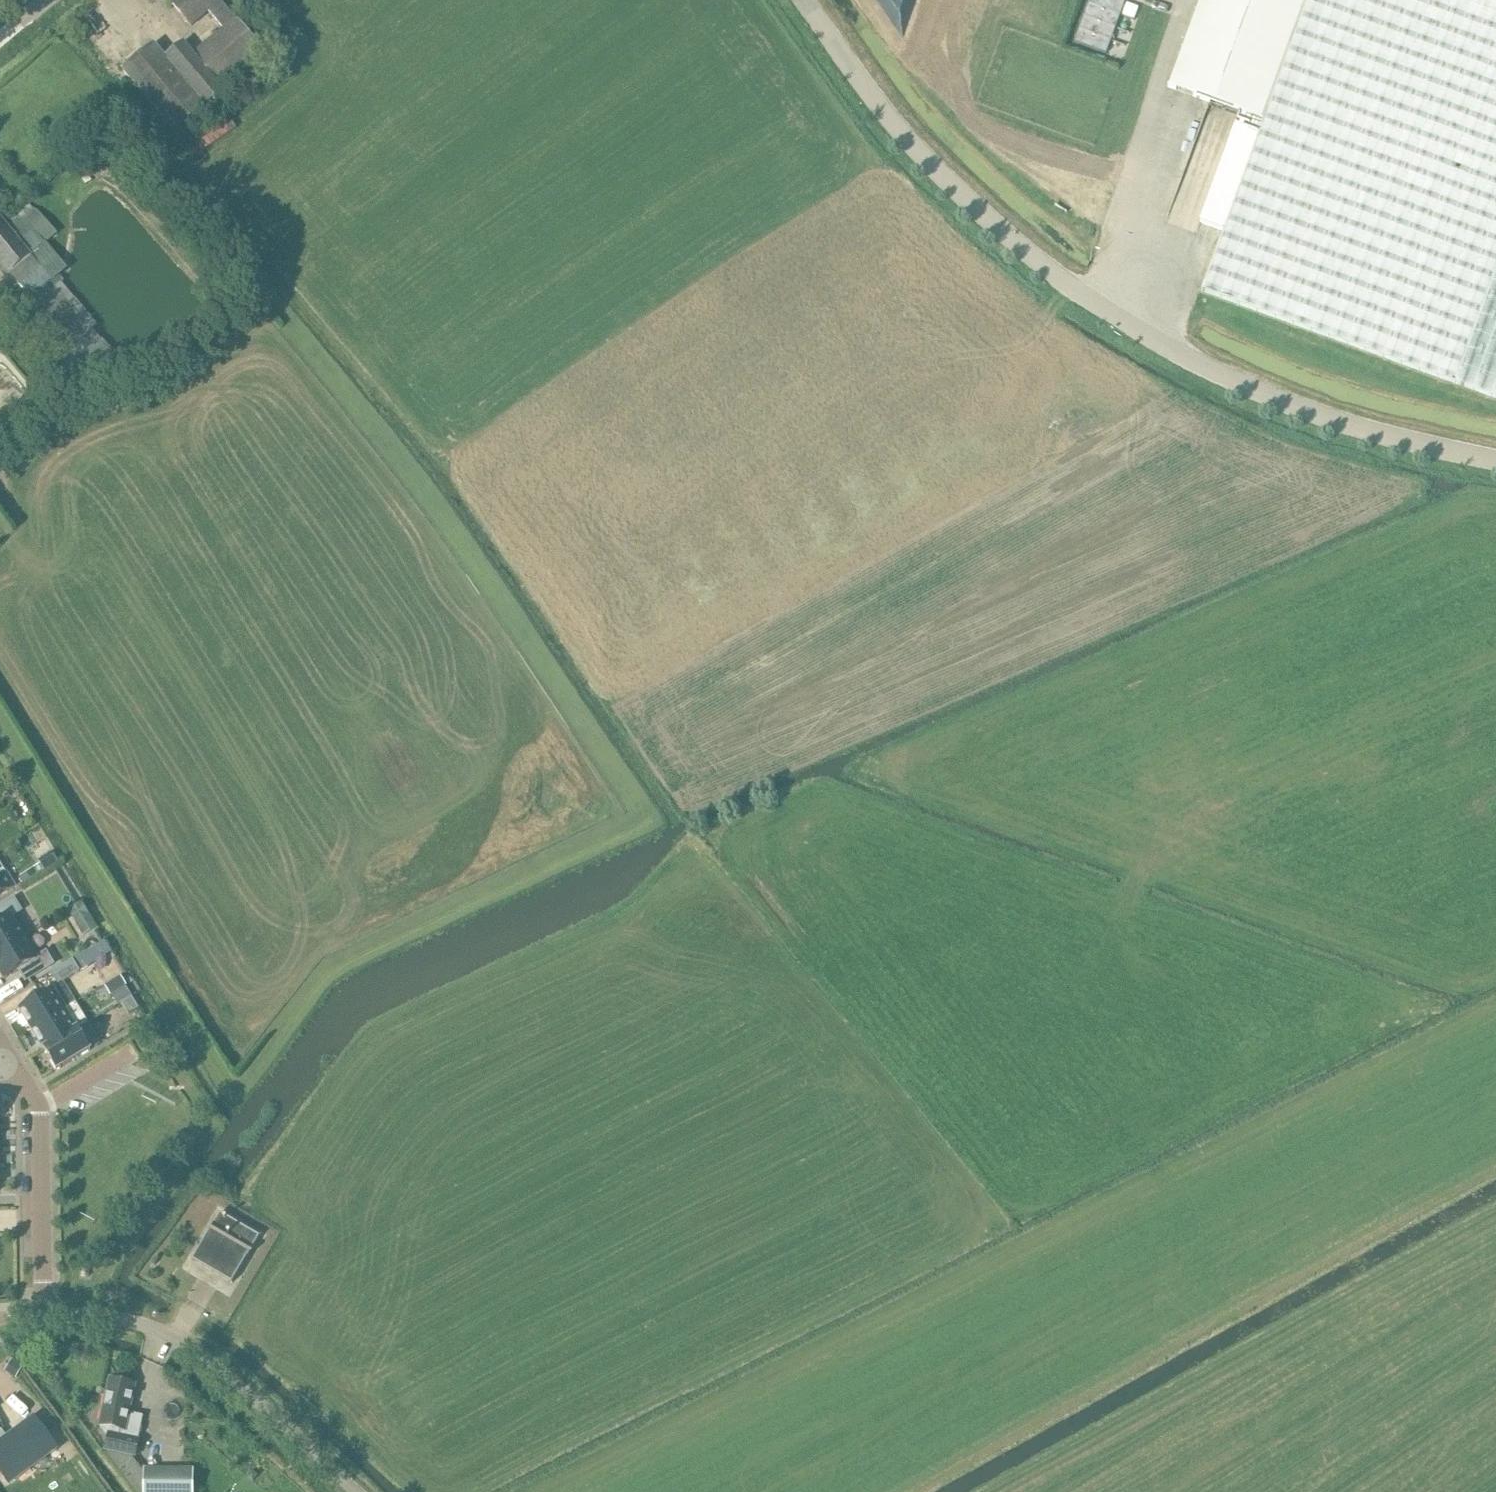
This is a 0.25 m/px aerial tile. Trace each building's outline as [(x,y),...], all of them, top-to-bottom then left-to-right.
[(174,133),(224,90),(220,85),(263,49),(236,17),(235,17),(221,0),(174,0),(171,2),(190,25),(208,11),(222,29),(193,53),(184,42),(165,57),(154,43),(122,71),(174,133)] [(1120,15),(1125,2),(1119,0),(1090,0),(1088,4),(1120,15)] [(1168,87),(1236,112),(1196,221),(1224,231),(1201,291),(1495,398),(1495,0),(1200,0),(1168,87)] [(1115,28),(1120,15),(1088,4),(1084,17),(1115,28)] [(1079,30),(1111,41),(1115,28),(1084,17),(1079,30)] [(1106,54),(1111,41),(1079,30),(1074,42),(1106,54)] [(85,401),(132,362),(128,357),(127,358),(124,355),(123,356),(121,353),(119,354),(115,348),(113,349),(110,346),(104,340),(103,341),(92,329),(97,325),(62,281),(64,279),(60,274),(66,268),(46,243),(47,242),(27,217),(25,219),(17,209),(6,219),(33,251),(31,253),(0,217),(0,262),(17,283),(17,284),(27,298),(10,314),(85,401)] [(14,886),(3,867),(0,868),(0,895),(14,886)] [(26,940),(11,917),(21,910),(14,898),(0,907),(0,956),(26,940)] [(69,911),(77,924),(92,916),(84,902),(69,911)] [(0,956),(0,972),(4,979),(23,967),(30,978),(54,964),(47,951),(36,957),(26,940),(0,956)] [(53,973),(60,985),(81,971),(74,960),(53,973)] [(122,977),(106,986),(111,995),(112,994),(118,1005),(123,1002),(124,1003),(132,998),(126,986),(127,985),(122,977)] [(19,1009),(32,1030),(66,1009),(53,988),(19,1009)] [(124,1004),(129,1014),(139,1009),(132,999),(124,1004)] [(77,1002),(66,1009),(32,1030),(44,1050),(79,1030),(90,1023),(77,1002)] [(79,1030),(44,1050),(56,1070),(91,1050),(79,1030)] [(220,1213),(193,1260),(232,1282),(259,1235),(220,1213)] [(194,1469),(143,1468),(143,1471),(133,1457),(136,1458),(139,1439),(124,1436),(128,1414),(135,1384),(110,1379),(99,1428),(107,1439),(104,1451),(106,1452),(136,1491),(194,1491),(194,1469)] [(0,1439),(0,1473),(9,1485),(59,1448),(34,1414),(0,1439)]
